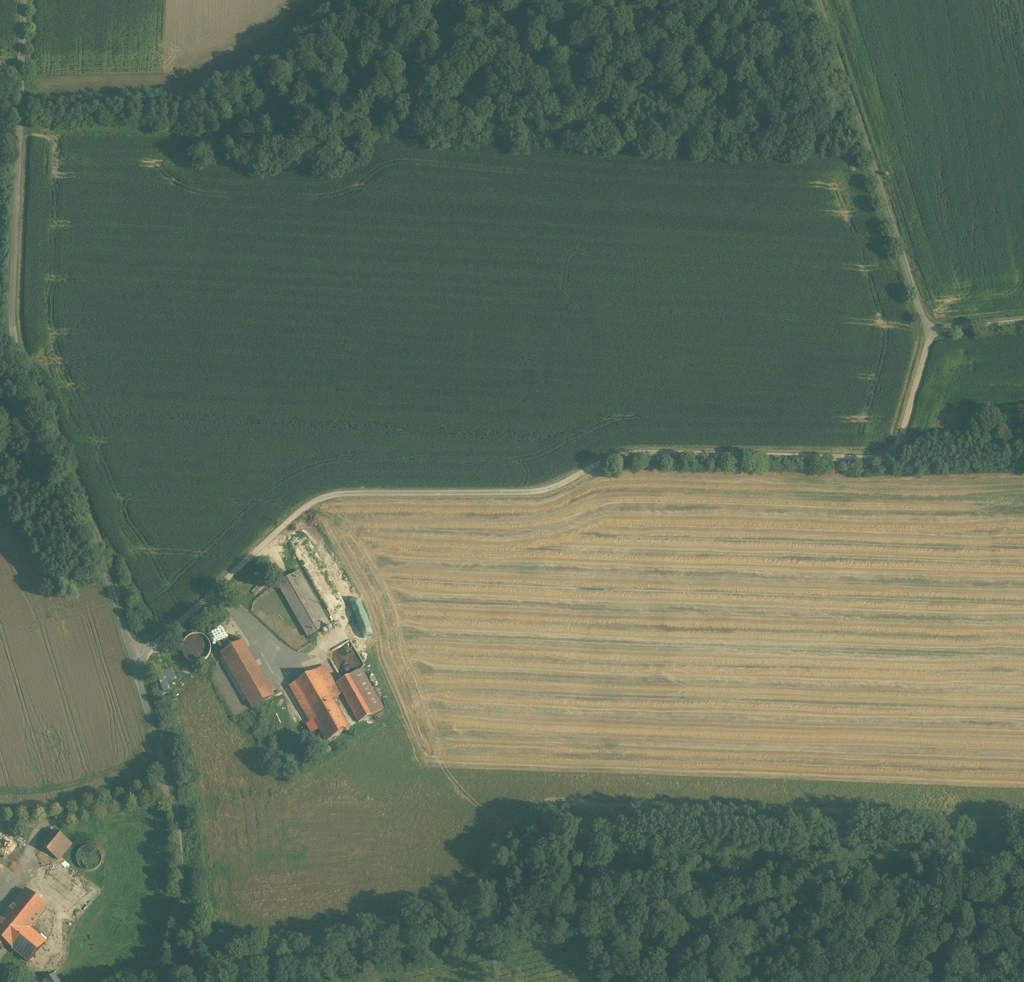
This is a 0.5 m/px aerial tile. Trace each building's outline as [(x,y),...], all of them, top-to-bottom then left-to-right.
[(299,572),(278,584),(307,636),(329,625),(299,572)] [(361,604),(354,590),(347,594),(353,608),(361,604)] [(205,639),(202,638),(199,637),(194,637),(191,638),(188,641),(186,644),(186,648),(187,654),(190,657),(194,659),(198,660),(200,659),(204,658),(207,655),(208,653),(209,649),(209,645),(208,642),(205,639)] [(273,696),(241,641),(221,653),(252,708),(273,696)] [(324,666),(290,686),(310,722),(315,719),(327,741),(348,729),(332,699),(340,694),(324,666)] [(383,709),(360,669),(352,674),(374,714),(383,709)] [(352,674),(336,683),(339,688),(358,723),(365,719),(374,714),(352,674)] [(0,864),(16,844),(0,831),(0,863),(0,864)] [(55,831),(42,846),(58,859),(71,844),(55,831)] [(100,863),(101,858),(100,853),(97,849),(93,846),(88,846),(84,847),(80,850),(77,854),(76,858),(77,863),(80,867),(84,870),(89,871),(94,870),(98,867),(100,863)] [(0,921),(0,938),(3,941),(29,962),(45,942),(29,928),(46,907),(25,890),(0,921)] [(42,981),(59,981),(54,974),(42,981)]
